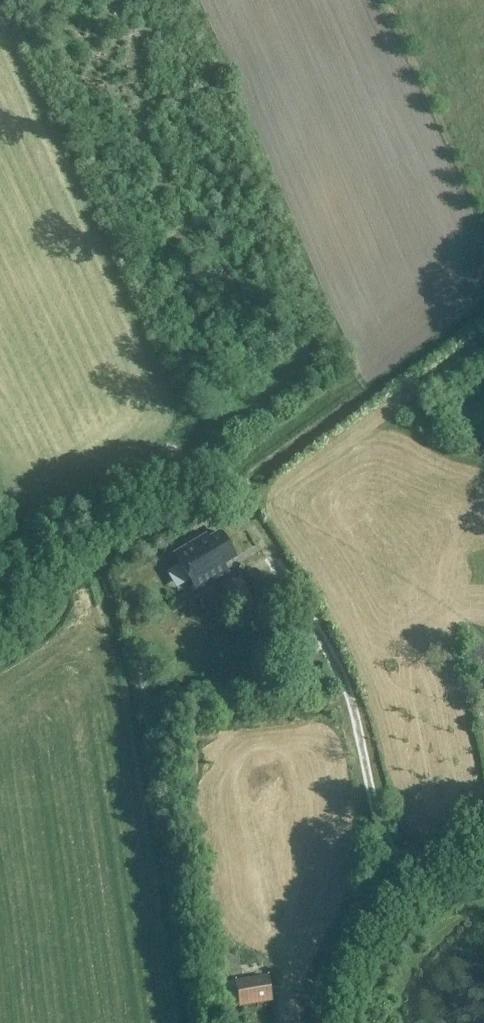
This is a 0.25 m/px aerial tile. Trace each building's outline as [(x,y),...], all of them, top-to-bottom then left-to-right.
[(206,537),(174,556),(195,591),(227,572),(223,565),(235,558),(220,533),(208,540),(206,537)] [(239,579),(225,588),(235,605),(249,596),(239,579)] [(224,984),(228,1009),(239,1007),(271,1002),(267,977),(236,982),(224,984)]
